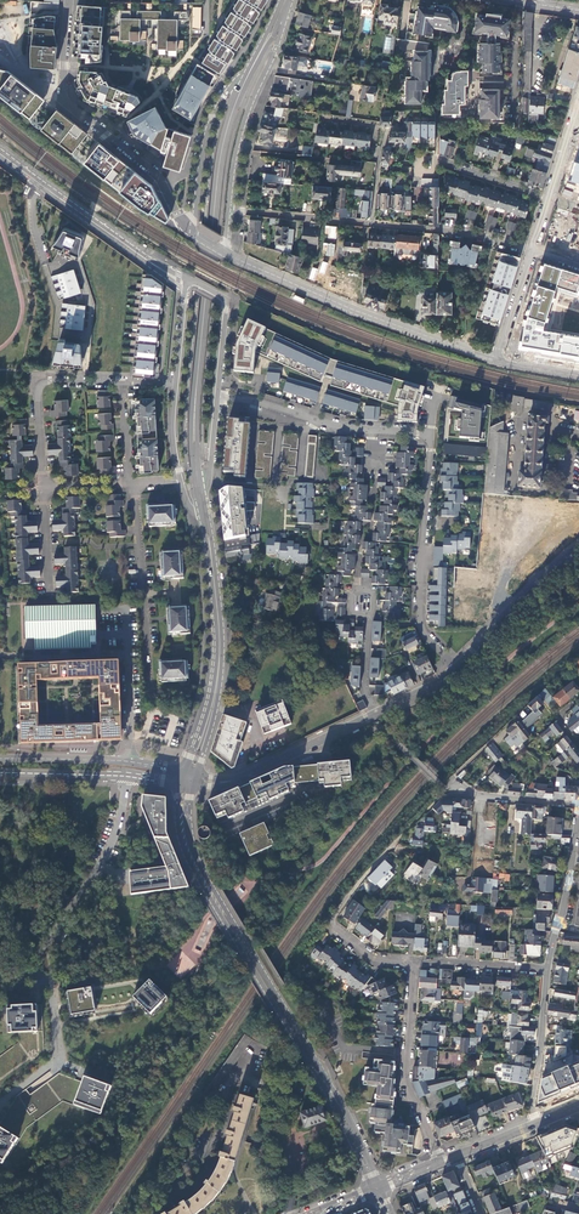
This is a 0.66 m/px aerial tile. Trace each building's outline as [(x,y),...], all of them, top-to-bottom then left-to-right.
[(79,5),(79,12),(82,12),(79,43),(81,43),(81,47),(79,47),(78,56),(86,57),(90,57),(90,62),(101,61),(103,45),(101,44),(102,30),(99,30),(101,16),(101,7),(85,5),(86,0),(77,0),(77,4),(79,5)] [(220,73),(226,64),(223,62),(224,60),(229,63),(235,53),(233,51),(235,48),(237,49),(243,40),(242,38),(244,35),(245,36),(251,26),(250,25),(252,21),(254,22),(260,13),(259,11),(260,8),(262,9),(267,0),(238,0),(234,8),(235,9),(233,13),(231,12),(225,21),(227,23),(225,26),(223,25),(217,35),(218,37),(216,40),(215,38),(209,48),(210,50),(203,62),(220,73)] [(384,20),(384,23),(397,25),(400,7),(395,7),(394,8),(387,7),(387,5),(380,4),(378,16),(378,19),(384,20)] [(446,7),(437,5),(436,9),(427,7),(426,9),(419,8),(418,14),(417,14),(414,33),(431,36),(433,26),(447,29),(447,31),(456,32),(456,31),(457,24),(458,18),(457,18),(457,17),(456,15),(455,14),(454,12),(452,11),(452,10),(450,10),(450,9),(446,8),(446,7)] [(158,19),(157,49),(167,49),(167,50),(177,50),(177,49),(183,49),(183,40),(177,40),(177,19),(189,20),(189,10),(186,10),(187,7),(184,7),(184,12),(174,11),(174,19),(161,19),(161,11),(152,11),(152,6),(147,6),(146,11),(137,11),(137,18),(130,18),(131,6),(128,6),(128,10),(121,10),(120,39),(130,39),(130,41),(140,41),(140,40),(146,40),(146,31),(140,31),(140,19),(158,19)] [(192,29),(201,29),(201,7),(192,7),(192,29)] [(533,13),(523,11),(523,26),(522,91),(530,92),(532,28),(531,28),(533,13)] [(311,15),(299,12),(296,24),(307,27),(311,15)] [(509,27),(510,21),(501,18),(502,16),(487,13),(486,16),(479,15),(477,16),(475,32),(484,34),(484,32),(489,32),(489,44),(479,43),(479,53),(479,63),(483,63),(483,72),(501,72),(501,44),(496,44),(496,35),(504,37),(507,37),(509,27)] [(55,16),(47,15),(34,18),(31,53),(35,53),(34,66),(53,68),(54,52),(57,52),(57,45),(53,45),(54,29),(55,16)] [(330,29),(321,27),(320,31),(331,33),(340,34),(341,28),(332,26),(332,31),(330,31),(330,29)] [(577,26),(569,49),(568,48),(558,82),(573,88),(578,69),(578,27),(577,26)] [(294,49),(307,53),(312,36),(299,33),(294,49)] [(385,36),(383,53),(390,53),(391,37),(385,36)] [(430,76),(430,51),(415,51),(414,60),(412,60),(412,77),(407,76),(406,78),(406,103),(421,104),(422,89),(426,89),(427,80),(423,79),(423,75),(430,76)] [(296,69),(298,57),(285,55),(283,62),(286,62),(285,67),(289,68),(288,73),(295,74),(296,69)] [(366,67),(367,61),(351,59),(350,65),(366,67)] [(216,74),(197,63),(182,88),(175,109),(194,120),(198,106),(216,74)] [(45,99),(8,70),(0,68),(0,94),(30,118),(45,99)] [(86,97),(127,113),(140,101),(138,96),(127,92),(128,90),(118,86),(117,88),(109,85),(102,72),(98,74),(97,71),(78,70),(77,81),(86,97)] [(468,84),(469,71),(461,71),(458,72),(454,73),(454,75),(453,76),(453,80),(451,80),(448,80),(448,90),(445,90),(445,104),(442,103),(442,111),(442,113),(460,113),(460,109),(460,104),(463,104),(465,102),(465,99),(465,85),(468,85),(468,84)] [(313,81),(275,75),(273,88),(282,89),(282,91),(287,92),(288,87),(291,87),(290,95),(291,95),(311,98),(313,81)] [(376,87),(363,85),(361,99),(373,101),(376,87)] [(499,90),(482,90),(482,99),(480,99),(480,106),(485,106),(485,108),(480,108),(480,109),(480,118),(499,118),(499,90)] [(548,94),(543,93),(543,98),(537,97),(530,96),(531,92),(530,92),(522,91),(522,97),(521,97),(521,121),(537,122),(538,113),(543,114),(544,98),(547,98),(548,94)] [(289,109),(291,95),(290,95),(270,92),(269,99),(272,99),(271,106),(276,107),(283,108),(289,109)] [(132,129),(166,156),(164,165),(180,170),(191,135),(166,127),(155,106),(127,120),(132,129)] [(264,111),(261,123),(275,127),(277,120),(280,121),(283,108),(276,107),(274,114),(264,111)] [(42,128),(72,153),(88,134),(58,109),(42,128)] [(391,125),(390,111),(381,111),(379,126),(380,126),(380,128),(381,128),(381,126),(391,125)] [(404,112),(404,111),(400,111),(396,119),(399,121),(404,112)] [(435,122),(412,122),(412,127),(412,137),(412,142),(435,142),(435,122)] [(261,123),(259,130),(263,132),(260,142),(263,143),(263,144),(271,146),(282,147),(283,141),(273,140),(276,128),(275,127),(261,123)] [(412,137),(412,127),(404,126),(404,132),(405,132),(405,135),(405,137),(412,137)] [(324,128),(317,127),(314,141),(328,143),(328,142),(330,130),(323,129),(324,128)] [(330,128),(330,130),(328,142),(342,144),(342,143),(344,131),(336,130),(336,129),(330,128)] [(344,130),(344,131),(342,143),(355,145),(357,133),(349,132),(349,131),(344,130)] [(355,145),(369,147),(371,134),(362,133),(357,132),(357,133),(355,145)] [(404,142),(404,148),(412,148),(412,142),(412,137),(405,137),(405,135),(405,132),(404,132),(389,132),(389,135),(389,138),(389,141),(404,142)] [(484,153),(486,154),(491,138),(480,135),(473,153),(478,155),(479,151),(484,152),(484,153)] [(491,138),(486,154),(492,155),(494,154),(495,153),(497,154),(498,152),(501,141),(496,139),(497,136),(494,135),(493,138),(491,138)] [(525,146),(527,138),(518,136),(516,143),(525,146)] [(440,138),(440,147),(446,149),(448,141),(440,139),(440,138)] [(440,155),(450,158),(454,146),(453,146),(455,141),(449,139),(448,141),(446,149),(440,147),(440,155)] [(506,160),(510,161),(516,144),(509,141),(508,143),(501,141),(498,152),(502,153),(501,155),(505,156),(505,158),(506,160)] [(552,154),(555,146),(543,143),(541,151),(552,154)] [(153,184),(100,144),(84,164),(165,224),(170,219),(153,184)] [(578,183),(578,145),(568,180),(578,183)] [(303,146),(302,155),(312,156),(313,147),(303,146)] [(388,167),(389,163),(392,164),(393,158),(390,157),(391,152),(391,151),(391,147),(389,147),(387,146),(384,149),(383,150),(381,161),(382,162),(382,166),(388,167)] [(541,151),(527,146),(525,155),(533,158),(533,156),(539,158),(535,169),(546,172),(552,154),(541,151)] [(263,173),(262,181),(263,182),(281,183),(290,184),(293,162),(290,160),(287,159),(285,161),(285,159),(280,159),(280,161),(279,166),(277,166),(275,167),(275,169),(276,170),(278,170),(278,175),(263,173)] [(361,167),(361,161),(351,159),(350,167),(329,164),(327,180),(337,180),(337,173),(360,175),(361,167)] [(513,175),(516,170),(508,167),(506,173),(513,175)] [(541,187),(546,172),(535,169),(533,168),(528,183),(541,187)] [(455,194),(459,181),(459,180),(460,179),(453,176),(452,178),(446,176),(445,184),(447,185),(445,190),(455,194)] [(439,179),(421,178),(421,187),(430,187),(439,187),(439,179)] [(469,185),(459,181),(455,194),(454,194),(465,197),(469,185)] [(280,193),(281,183),(263,182),(262,192),(280,193)] [(473,186),(469,185),(465,197),(464,199),(475,202),(475,200),(480,187),(477,186),(477,187),(474,186),(473,186)] [(331,187),(313,186),(312,198),(330,200),(331,187)] [(430,187),(429,205),(439,206),(439,187),(430,187)] [(484,188),(480,187),(475,200),(485,203),(489,191),(490,189),(485,187),(484,188)] [(343,208),(345,189),(338,188),(336,207),(343,208)] [(354,189),(354,194),(364,196),(364,201),(362,201),(359,211),(362,211),(361,219),(364,219),(370,214),(373,191),(354,189)] [(500,194),(501,193),(494,191),(494,192),(489,191),(485,203),(485,205),(495,208),(496,207),(500,194)] [(381,195),(377,194),(376,199),(375,204),(375,207),(381,207),(381,209),(382,209),(383,210),(385,209),(387,209),(387,208),(391,208),(391,206),(390,206),(391,195),(387,195),(387,193),(381,193),(381,195)] [(505,210),(510,195),(505,193),(505,195),(500,194),(496,207),(505,210)] [(395,195),(391,195),(390,206),(391,206),(391,208),(394,208),(394,210),(396,210),(397,211),(399,210),(400,210),(401,209),(405,209),(405,196),(401,196),(401,194),(395,194),(395,195)] [(516,197),(510,195),(505,210),(505,211),(516,214),(520,200),(515,199),(516,197)] [(525,218),(529,205),(524,203),(525,201),(520,200),(516,214),(515,215),(525,218)] [(429,226),(439,227),(439,222),(439,206),(429,205),(429,226)] [(338,217),(347,217),(347,211),(347,208),(343,208),(336,207),(336,209),(336,212),(339,213),(338,217)] [(249,220),(248,232),(260,233),(261,221),(249,220)] [(328,238),(336,239),(337,226),(325,225),(324,234),(328,234),(328,238)] [(290,254),(291,254),(293,230),(288,229),(288,227),(278,226),(275,250),(290,254)] [(318,244),(319,229),(310,228),(310,227),(303,227),(301,242),(318,244)] [(59,250),(72,255),(73,252),(81,255),(82,243),(84,237),(83,236),(67,229),(66,229),(64,230),(60,237),(54,244),(61,247),(59,250)] [(248,232),(247,242),(260,246),(261,233),(260,233),(248,232)] [(439,234),(434,233),(434,255),(425,254),(424,258),(421,258),(421,262),(424,263),(424,266),(438,267),(439,254),(438,254),(438,235),(439,235),(439,234)] [(382,235),(368,234),(367,245),(381,247),(382,235)] [(407,248),(408,235),(397,234),(397,236),(395,247),(407,248)] [(397,236),(382,235),(381,247),(395,249),(395,247),(397,236)] [(418,250),(420,236),(408,235),(407,248),(418,250)] [(344,242),(338,241),(337,254),(342,255),(347,256),(347,250),(360,252),(361,244),(344,241),(344,242)] [(460,243),(452,242),(451,261),(469,263),(475,265),(480,247),(472,245),(472,249),(468,249),(468,248),(469,248),(468,244),(463,247),(463,248),(460,248),(460,243)] [(323,243),(322,251),(326,251),(325,256),(334,256),(335,244),(323,243)] [(510,287),(519,258),(518,257),(513,255),(503,253),(494,282),(498,284),(496,290),(492,289),(491,290),(505,294),(506,292),(507,293),(507,292),(507,291),(507,290),(507,289),(505,289),(505,288),(503,288),(504,285),(510,287)] [(302,257),(291,254),(290,254),(286,269),(298,272),(302,257)] [(322,261),(319,273),(325,274),(328,263),(322,261)] [(544,263),(524,329),(522,342),(519,342),(519,350),(578,361),(578,334),(550,329),(546,328),(558,294),(574,299),(578,302),(578,303),(578,274),(544,263)] [(308,279),(313,280),(317,269),(312,267),(308,279)] [(81,292),(74,269),(51,276),(52,281),(58,279),(59,282),(53,284),(55,288),(60,287),(61,290),(56,291),(57,296),(63,294),(64,298),(81,292)] [(154,379),(154,377),(150,376),(150,373),(159,374),(160,364),(155,364),(163,284),(151,275),(148,275),(142,274),(142,275),(141,284),(136,283),(136,288),(141,288),(141,292),(136,291),(135,296),(140,297),(140,300),(135,299),(134,304),(139,305),(139,308),(134,307),(134,312),(138,313),(138,316),(133,316),(133,320),(138,321),(137,324),(132,324),(132,328),(137,329),(136,333),(132,332),(131,337),(136,337),(136,341),(131,340),(130,345),(135,346),(135,349),(130,348),(129,353),(134,354),(134,357),(129,357),(129,361),(133,362),(132,377),(154,379)] [(498,326),(508,294),(505,294),(491,290),(481,321),(498,326)] [(438,297),(437,314),(451,314),(452,292),(438,292),(438,297)] [(372,309),(377,296),(367,293),(364,301),(368,303),(366,306),(372,309)] [(372,309),(378,311),(380,307),(383,308),(387,300),(377,296),(372,309)] [(423,297),(423,314),(437,314),(438,297),(423,297)] [(65,324),(65,328),(83,330),(85,305),(62,303),(61,308),(67,308),(67,311),(61,311),(60,316),(66,316),(66,319),(60,319),(60,324),(65,324)] [(332,359),(248,320),(236,345),(233,372),(255,373),(256,353),(322,383),(332,359)] [(59,342),(53,363),(75,366),(74,362),(83,363),(82,345),(81,344),(80,343),(80,342),(66,341),(66,340),(65,338),(64,338),(61,338),(60,339),(59,340),(59,342)] [(394,379),(336,362),(330,385),(386,402),(394,379)] [(280,369),(267,367),(265,386),(279,387),(280,369)] [(321,385),(288,375),(284,392),(316,402),(321,385)] [(425,387),(405,382),(398,406),(397,421),(418,422),(418,409),(421,409),(425,396),(423,395),(425,387)] [(360,398),(327,388),(323,403),(356,414),(360,398)] [(111,391),(99,391),(99,396),(96,396),(97,402),(98,402),(98,407),(110,406),(109,396),(111,396),(111,391)] [(482,403),(451,396),(448,408),(462,411),(461,420),(458,420),(457,430),(460,430),(460,438),(470,438),(469,441),(479,442),(482,412),(485,412),(486,407),(482,406),(482,403)] [(524,398),(514,397),(512,410),(522,412),(523,407),(524,398)] [(523,407),(555,413),(556,404),(524,398),(523,407)] [(138,430),(156,429),(154,399),(136,400),(138,430)] [(68,406),(68,400),(54,401),(54,410),(50,410),(50,416),(55,416),(66,415),(66,411),(66,406),(68,406)] [(380,405),(365,404),(364,420),(379,420),(380,405)] [(110,413),(98,413),(99,418),(98,418),(98,424),(101,424),(101,429),(113,428),(113,423),(111,423),(110,413)] [(519,487),(540,488),(544,423),(548,423),(548,418),(529,417),(525,473),(520,472),(519,487)] [(15,424),(12,424),(12,430),(13,430),(14,435),(21,434),(25,434),(25,424),(26,424),(26,418),(14,419),(15,424)] [(240,421),(228,420),(224,473),(235,474),(235,477),(246,478),(250,425),(239,424),(240,421)] [(57,426),(58,437),(70,437),(71,437),(70,426),(68,426),(67,421),(56,421),(56,426),(57,426)] [(274,433),(259,431),(258,443),(266,443),(265,445),(258,444),(256,469),(263,470),(263,471),(255,471),(255,479),(270,480),(272,457),(264,457),(265,455),(272,456),(274,433)] [(299,435),(283,433),(282,445),(290,446),(290,448),(282,447),(281,462),(289,463),(289,465),(281,464),(280,471),(288,472),(288,474),(280,473),(279,481),(287,482),(288,476),(295,477),(296,469),(289,468),(289,467),(296,467),(298,452),(290,451),(290,450),(298,450),(299,435)] [(317,434),(309,434),(305,477),(313,477),(317,434)] [(113,435),(97,435),(98,440),(98,445),(96,445),(96,451),(110,450),(109,441),(114,441),(113,435)] [(70,437),(58,437),(58,441),(56,441),(56,443),(48,444),(48,449),(69,448),(69,443),(70,443),(70,437)] [(357,520),(370,521),(370,514),(366,514),(366,507),(362,507),(362,500),(366,500),(367,487),(363,487),(363,480),(357,479),(357,473),(361,473),(361,466),(353,465),(354,459),(350,459),(350,452),(349,451),(349,445),(345,444),(346,437),(335,437),(334,446),(337,446),(337,451),(339,451),(339,460),(341,460),(341,465),(342,465),(342,470),(345,470),(345,465),(349,465),(349,470),(346,470),(345,479),(352,479),(352,483),(350,483),(350,488),(354,488),(353,497),(349,497),(349,501),(350,502),(350,506),(355,506),(355,515),(357,515),(357,520)] [(12,446),(12,451),(33,450),(33,445),(24,445),(24,443),(22,443),(22,439),(10,440),(10,446),(12,446)] [(157,439),(139,440),(140,470),(158,469),(157,439)] [(487,448),(444,444),(443,451),(450,451),(450,455),(465,456),(465,453),(479,454),(478,457),(486,458),(487,448)] [(412,448),(401,447),(401,454),(397,453),(396,467),(400,467),(400,474),(396,474),(396,470),(388,469),(387,473),(389,474),(388,479),(392,479),(392,488),(385,487),(385,494),(381,494),(380,500),(385,501),(384,507),(380,507),(379,514),(374,514),(374,520),(378,521),(377,534),(373,534),(373,541),(385,541),(385,537),(388,537),(389,524),(390,524),(390,519),(387,518),(387,514),(392,515),(392,510),(396,511),(396,506),(395,506),(395,501),(393,501),(393,497),(396,498),(397,488),(403,489),(404,479),(401,479),(401,474),(405,475),(405,480),(407,480),(408,475),(410,475),(411,471),(412,471),(412,466),(408,466),(409,457),(412,457),(413,452),(412,452),(412,448)] [(69,453),(69,448),(48,449),(48,454),(57,454),(57,456),(59,456),(59,460),(71,459),(70,453),(69,453)] [(354,456),(362,457),(363,448),(355,448),(354,456)] [(33,455),(33,450),(12,451),(12,456),(11,456),(11,462),(23,461),(23,458),(25,458),(25,456),(33,455)] [(110,457),(97,457),(97,463),(99,463),(99,468),(100,473),(115,472),(115,466),(111,466),(110,457)] [(75,464),(75,459),(71,459),(59,460),(59,465),(64,466),(65,475),(78,474),(78,469),(75,469),(75,464)] [(11,462),(7,462),(7,467),(8,472),(6,472),(6,479),(19,478),(19,468),(23,468),(23,461),(11,462)] [(458,472),(458,463),(443,463),(443,471),(441,471),(441,482),(443,482),(443,490),(447,490),(447,496),(449,496),(449,504),(445,504),(445,512),(442,512),(442,516),(458,516),(458,511),(459,511),(459,503),(463,503),(463,495),(462,495),(462,490),(458,490),(458,483),(457,483),(457,472),(458,472)] [(377,487),(385,487),(386,478),(377,478),(377,487)] [(299,524),(313,524),(313,517),(312,517),(312,511),(312,504),(310,504),(310,498),(312,498),(313,490),(312,490),(312,485),(296,484),(295,490),(298,490),(297,497),(294,497),(294,503),(298,503),(297,510),(296,516),(299,516),(299,524)] [(219,491),(224,540),(239,538),(249,535),(243,489),(230,488),(219,491)] [(559,499),(578,500),(578,493),(572,493),(572,490),(559,490),(559,499)] [(120,495),(107,495),(107,506),(108,511),(105,512),(106,517),(120,516),(119,507),(123,507),(123,501),(120,501),(120,495)] [(77,504),(80,503),(79,497),(66,498),(66,508),(62,508),(62,514),(74,513),(78,513),(78,509),(77,504)] [(21,500),(7,501),(8,507),(10,507),(10,513),(10,517),(15,517),(26,516),(26,510),(22,510),(21,507),(21,500)] [(165,505),(147,506),(147,520),(149,520),(149,532),(171,530),(171,528),(176,528),(175,506),(169,507),(165,507),(165,505)] [(74,513),(62,514),(62,518),(60,518),(60,520),(52,520),(52,526),(73,525),(73,520),(74,520),(74,513)] [(26,516),(15,517),(15,523),(17,523),(17,528),(37,527),(37,521),(28,522),(28,520),(26,520),(26,516)] [(120,521),(106,522),(106,528),(109,528),(109,533),(109,537),(125,536),(125,530),(120,530),(120,521)] [(320,620),(330,620),(330,616),(333,616),(333,610),(329,610),(329,607),(329,602),(334,602),(334,596),(338,596),(339,589),(337,589),(338,582),(342,583),(342,576),(350,576),(350,570),(354,570),(355,556),(351,556),(352,549),(355,549),(355,542),(359,543),(359,536),(356,536),(356,529),(360,529),(360,523),(347,522),(347,526),(345,526),(344,535),(346,535),(346,540),(344,539),(343,549),(341,548),(340,553),(339,553),(339,558),(342,558),(342,567),(338,566),(338,571),(339,571),(339,576),(329,575),(329,579),(327,579),(326,592),(323,592),(323,602),(316,601),(315,615),(320,615),(320,620)] [(73,525),(52,526),(53,531),(61,531),(61,533),(63,533),(63,537),(75,536),(75,530),(73,529),(73,525)] [(37,527),(17,528),(17,533),(16,533),(16,539),(27,539),(27,534),(29,534),(29,533),(37,532),(37,527)] [(428,586),(428,592),(436,592),(435,596),(427,596),(427,601),(435,602),(435,606),(427,606),(427,611),(435,611),(435,616),(427,615),(427,621),(435,621),(435,627),(446,627),(447,569),(443,568),(443,554),(451,554),(451,552),(456,553),(456,549),(464,549),(464,547),(469,547),(469,532),(464,532),(464,535),(457,534),(457,536),(452,536),(452,539),(444,539),(443,547),(434,547),(433,586),(428,586)] [(252,542),(260,541),(259,533),(251,535),(252,542)] [(224,540),(225,549),(241,546),(239,538),(224,540)] [(298,562),(307,563),(308,555),(306,555),(306,548),(297,547),(298,545),(294,544),(294,543),(288,542),(288,545),(280,545),(280,538),(275,538),(275,540),(268,539),(267,553),(274,554),(274,553),(280,553),(279,558),(287,559),(287,557),(293,558),(292,561),(298,561),(298,562)] [(27,539),(16,539),(16,546),(17,546),(18,550),(38,549),(38,544),(30,544),(30,542),(28,542),(27,539)] [(371,563),(370,569),(378,570),(377,577),(373,577),(373,584),(385,584),(385,580),(387,580),(388,570),(381,570),(382,561),(380,561),(380,556),(378,556),(378,547),(376,547),(376,543),(363,542),(363,548),(368,549),(367,562),(371,563)] [(225,549),(226,557),(242,556),(249,555),(248,545),(241,546),(225,549)] [(77,547),(64,548),(64,552),(62,552),(62,554),(54,554),(54,560),(75,558),(75,553),(77,553),(77,547)] [(38,549),(18,550),(18,555),(17,555),(17,562),(28,561),(28,557),(30,557),(30,555),(39,554),(38,549)] [(161,564),(162,578),(179,577),(179,579),(183,578),(182,556),(180,556),(180,550),(162,551),(163,561),(160,561),(161,564)] [(75,558),(54,560),(54,564),(63,564),(63,566),(65,566),(65,570),(77,569),(78,569),(78,563),(75,563),(75,558)] [(522,582),(536,570),(526,559),(512,570),(522,582)] [(28,561),(17,562),(17,568),(18,568),(18,573),(39,572),(39,566),(31,567),(31,565),(29,565),(28,561)] [(77,569),(65,570),(65,574),(63,574),(63,576),(55,577),(56,582),(76,581),(76,576),(77,575),(77,569)] [(370,578),(370,569),(362,569),(361,577),(370,578)] [(39,572),(18,573),(19,577),(18,578),(18,584),(29,583),(29,581),(29,579),(31,579),(31,577),(39,577),(39,572)] [(76,581),(56,582),(56,587),(64,587),(64,589),(66,589),(66,592),(78,592),(77,585),(76,585),(76,581)] [(388,618),(400,619),(401,606),(396,605),(396,601),(399,601),(399,596),(401,596),(402,588),(391,587),(390,595),(386,595),(386,605),(383,605),(383,610),(386,611),(386,613),(388,614),(388,616),(388,618)] [(265,600),(263,609),(276,612),(280,598),(281,598),(282,593),(270,590),(269,594),(267,594),(265,600)] [(176,606),(169,606),(169,616),(167,616),(167,619),(168,633),(180,632),(180,634),(190,633),(189,611),(187,611),(186,605),(180,606),(180,599),(175,599),(176,606)] [(60,653),(61,653),(62,653),(63,652),(64,651),(64,650),(64,648),(86,648),(86,637),(95,637),(95,606),(25,607),(26,638),(34,638),(35,649),(58,649),(58,651),(59,652),(60,653)] [(337,607),(337,615),(344,616),(345,607),(337,607)] [(343,621),(336,621),(335,634),(339,634),(339,636),(348,637),(348,642),(357,643),(358,641),(362,641),(363,628),(356,628),(356,632),(349,632),(349,627),(354,628),(354,619),(350,619),(349,626),(342,625),(343,621)] [(372,641),(381,642),(382,622),(373,622),(372,641)] [(401,639),(406,650),(419,644),(413,633),(401,639)] [(34,639),(24,639),(24,649),(33,649),(34,639)] [(370,678),(378,678),(380,659),(386,659),(386,650),(377,649),(377,659),(371,658),(370,678)] [(418,675),(432,668),(427,656),(412,663),(418,675)] [(160,672),(161,684),(182,683),(182,681),(188,680),(187,659),(181,659),(177,660),(177,657),(175,657),(158,658),(159,672),(160,672)] [(122,740),(119,662),(18,665),(21,744),(122,740)] [(350,685),(360,686),(361,667),(352,666),(350,685)] [(407,688),(414,685),(408,673),(401,677),(407,688)] [(394,695),(407,688),(401,677),(401,676),(388,683),(394,695)] [(563,690),(570,698),(578,691),(578,690),(578,689),(574,684),(573,682),(563,690)] [(375,685),(375,695),(384,696),(384,686),(375,685)] [(547,687),(545,689),(551,696),(552,696),(553,695),(547,687)] [(545,689),(539,694),(549,707),(556,701),(560,706),(570,698),(563,690),(553,698),(552,696),(551,696),(545,689)] [(537,697),(527,706),(533,711),(536,707),(538,709),(543,704),(537,697)] [(360,712),(367,708),(363,700),(356,703),(360,712)] [(282,701),(255,711),(264,735),(292,724),(282,701)] [(578,704),(573,709),(576,714),(570,718),(573,721),(567,726),(572,732),(574,730),(575,733),(578,733),(578,732),(578,704)] [(247,723),(223,715),(210,752),(231,769),(235,767),(243,742),(241,742),(247,723)] [(512,738),(516,733),(518,732),(521,736),(524,741),(530,736),(518,721),(506,731),(512,738)] [(548,737),(554,732),(557,736),(563,731),(555,723),(540,735),(545,742),(549,738),(548,737)] [(573,745),(566,736),(557,744),(564,752),(573,745)] [(498,759),(501,757),(503,756),(492,743),(485,749),(495,762),(498,759)] [(564,752),(557,744),(555,745),(562,754),(564,752)] [(551,762),(555,767),(570,755),(577,763),(578,762),(578,752),(573,745),(564,752),(562,754),(551,762)] [(523,757),(520,754),(514,760),(517,763),(523,757)] [(288,784),(324,780),(324,788),(342,786),(341,778),(351,777),(350,762),(284,768),(209,801),(216,816),(225,812),(228,819),(244,812),(241,805),(266,793),(269,800),(289,791),(286,784),(288,784)] [(498,767),(489,776),(499,785),(501,783),(507,788),(507,787),(515,778),(511,774),(509,776),(498,767)] [(457,777),(460,779),(466,773),(463,771),(457,777)] [(578,796),(578,787),(572,787),(572,778),(565,778),(565,786),(566,800),(575,800),(578,797),(578,796)] [(559,799),(566,800),(565,786),(561,786),(561,781),(550,780),(548,785),(552,786),(559,786),(559,799)] [(502,793),(522,796),(523,785),(512,783),(510,788),(509,788),(508,788),(507,787),(507,788),(502,793)] [(525,796),(543,798),(546,789),(548,785),(535,784),(534,790),(528,789),(525,796)] [(543,798),(559,799),(559,786),(552,786),(552,790),(546,789),(543,798)] [(143,796),(142,807),(154,838),(169,839),(167,832),(166,798),(143,796)] [(452,811),(453,799),(447,798),(447,801),(449,801),(446,828),(443,828),(442,832),(449,833),(451,813),(452,812),(452,811)] [(470,808),(471,800),(453,799),(452,811),(455,811),(456,811),(456,807),(470,808)] [(296,807),(293,802),(252,821),(254,825),(296,807)] [(494,811),(495,803),(488,802),(487,810),(494,811)] [(523,818),(522,834),(531,834),(531,830),(532,823),(532,821),(532,819),(531,819),(532,806),(517,804),(516,810),(516,818),(523,818)] [(542,820),(543,814),(543,806),(532,806),(531,819),(532,819),(534,819),(542,820)] [(520,823),(519,834),(522,834),(523,818),(516,818),(516,810),(515,810),(514,820),(517,820),(520,823)] [(455,814),(451,813),(449,833),(449,834),(465,835),(464,840),(470,841),(470,829),(466,829),(467,821),(467,820),(459,819),(460,814),(455,814)] [(424,827),(424,831),(435,832),(436,826),(434,826),(434,819),(425,818),(424,827)] [(546,835),(555,835),(561,835),(562,826),(562,820),(548,818),(546,835)] [(249,856),(274,845),(264,823),(240,834),(241,837),(249,856)] [(247,829),(244,824),(224,833),(226,838),(247,829)] [(411,845),(422,846),(424,831),(424,827),(418,826),(416,828),(415,841),(412,840),(411,845)] [(203,840),(205,840),(206,840),(207,839),(209,839),(210,838),(210,836),(211,835),(211,833),(210,832),(210,831),(209,830),(208,829),(207,828),(205,828),(204,828),(202,828),(201,829),(200,830),(199,831),(199,832),(199,834),(199,835),(199,837),(200,838),(201,839),(202,840),(203,840)] [(542,835),(531,834),(530,849),(537,849),(538,842),(545,842),(545,835),(542,835)] [(561,835),(555,835),(554,839),(561,840),(561,844),(566,845),(566,846),(569,846),(569,844),(570,836),(561,835)] [(169,839),(154,838),(166,866),(169,873),(171,890),(189,888),(169,839)] [(557,867),(559,859),(543,856),(542,863),(540,862),(539,870),(543,871),(544,868),(556,871),(557,867)] [(412,861),(405,873),(418,881),(421,876),(427,880),(436,865),(426,859),(422,867),(412,861)] [(389,860),(369,881),(378,888),(384,883),(381,880),(394,865),(389,860)] [(535,875),(536,875),(536,871),(534,870),(534,865),(528,864),(527,874),(535,875)] [(166,866),(130,870),(131,883),(131,895),(148,893),(171,890),(169,873),(166,866)] [(553,876),(538,875),(537,883),(540,883),(539,892),(552,892),(553,876)] [(493,879),(472,877),(472,885),(464,884),(463,891),(482,892),(483,883),(492,884),(492,879),(493,879)] [(550,910),(551,910),(552,901),(552,895),(538,894),(537,909),(550,910)] [(364,908),(354,900),(344,917),(355,924),(364,908)] [(387,900),(375,916),(379,920),(394,901),(387,900)] [(430,902),(429,921),(435,921),(435,917),(442,917),(443,910),(436,910),(436,903),(430,902)] [(446,925),(458,926),(458,915),(459,915),(460,905),(456,905),(456,904),(449,904),(445,904),(444,908),(446,908),(454,908),(456,908),(456,911),(451,911),(451,910),(447,910),(446,925)] [(484,915),(484,906),(476,905),(476,911),(476,915),(484,915)] [(512,907),(495,907),(495,913),(501,913),(502,915),(504,915),(505,913),(512,913),(512,907)] [(540,930),(544,931),(545,920),(549,921),(549,917),(550,910),(537,909),(536,930),(540,930)] [(356,928),(367,937),(374,928),(374,927),(362,918),(356,928)] [(413,950),(427,951),(427,939),(419,939),(419,933),(420,933),(421,925),(415,925),(414,934),(414,944),(413,950)] [(475,926),(459,925),(458,944),(468,944),(468,946),(474,947),(474,938),(475,926)] [(367,937),(366,938),(371,942),(372,941),(378,945),(385,936),(374,928),(367,937)] [(526,945),(541,946),(541,940),(541,936),(539,936),(540,930),(536,930),(524,929),(524,935),(527,935),(526,945)] [(392,933),(391,942),(396,943),(396,945),(408,946),(408,943),(414,944),(414,934),(392,933)] [(564,933),(563,939),(563,944),(571,945),(573,945),(572,951),(578,952),(578,935),(564,933)] [(474,938),(474,947),(474,950),(480,950),(480,953),(486,953),(486,951),(492,952),(493,941),(485,940),(485,938),(474,938)] [(505,942),(493,941),(492,952),(492,957),(504,958),(505,948),(505,942)] [(508,961),(517,962),(517,956),(514,956),(515,944),(510,944),(508,961)] [(540,956),(541,946),(526,945),(521,944),(520,955),(531,955),(540,956)] [(337,950),(338,949),(334,947),(332,950),(330,949),(331,948),(328,945),(324,950),(318,945),(312,952),(318,957),(317,958),(322,962),(323,960),(327,963),(337,950)] [(343,961),(344,959),(341,957),(340,958),(338,957),(341,954),(337,950),(327,963),(326,965),(330,968),(329,970),(333,973),(343,961)] [(343,961),(333,973),(332,974),(337,978),(338,976),(342,979),(343,978),(353,965),(350,963),(347,966),(345,965),(346,964),(343,961)] [(557,962),(554,976),(553,982),(565,984),(569,964),(567,964),(557,962)] [(350,986),(360,973),(357,971),(357,972),(355,970),(358,967),(354,964),(353,965),(343,978),(347,981),(346,983),(350,986)] [(464,979),(465,978),(458,978),(458,979),(457,982),(453,982),(453,978),(453,970),(442,969),(442,976),(441,985),(451,985),(451,989),(464,990),(464,979)] [(366,983),(371,977),(367,974),(364,978),(363,977),(363,976),(360,973),(350,986),(355,990),(356,988),(360,991),(366,983)] [(374,980),(371,977),(366,983),(368,985),(372,993),(378,991),(387,987),(384,979),(374,982),(374,981),(374,980)] [(419,977),(419,987),(421,987),(434,988),(434,978),(429,978),(426,978),(419,977)] [(493,978),(480,977),(480,980),(479,990),(493,991),(493,984),(492,984),(493,978)] [(511,978),(497,977),(497,985),(506,985),(505,991),(503,991),(502,999),(510,1000),(511,978)] [(517,979),(512,978),(511,995),(512,995),(511,1003),(518,1004),(518,1010),(529,1010),(530,1003),(524,1003),(524,1000),(525,997),(526,997),(527,991),(519,991),(516,987),(517,979)] [(480,980),(464,979),(464,990),(464,991),(473,991),(479,992),(479,990),(480,980)] [(150,980),(133,997),(134,998),(151,1014),(168,997),(150,980)] [(397,994),(393,985),(387,987),(378,991),(381,1000),(381,1002),(390,1003),(390,998),(388,998),(388,997),(397,994)] [(93,1000),(91,987),(68,992),(72,1015),(95,1011),(93,1000)] [(434,988),(421,987),(421,1001),(434,1002),(434,1001),(442,1001),(442,1000),(440,999),(441,989),(438,989),(434,988)] [(576,993),(555,989),(555,993),(554,995),(562,997),(575,999),(576,993)] [(95,1013),(95,1011),(72,1015),(68,992),(65,992),(70,1018),(95,1013)] [(134,998),(132,999),(151,1017),(169,999),(168,997),(151,1014),(134,998)] [(394,1014),(396,1014),(396,1007),(397,1007),(398,1003),(390,1003),(381,1002),(380,1008),(378,1007),(378,1013),(394,1014)] [(34,1005),(12,1006),(13,1009),(8,1009),(8,1025),(11,1025),(12,1033),(33,1031),(33,1028),(38,1028),(37,1011),(34,1011),(34,1005)] [(548,1011),(548,1014),(575,1018),(576,1012),(577,1012),(577,1008),(574,1007),(574,1011),(560,1009),(548,1007),(548,1011)] [(527,1019),(527,1013),(512,1012),(512,1020),(511,1024),(528,1026),(528,1023),(528,1019),(527,1019)] [(394,1014),(378,1013),(376,1013),(376,1019),(378,1019),(377,1024),(379,1024),(395,1025),(395,1021),(393,1021),(394,1014)] [(462,1023),(462,1014),(454,1014),(453,1023),(462,1023)] [(446,1022),(424,1021),(423,1025),(422,1026),(422,1030),(423,1030),(423,1035),(430,1035),(439,1036),(440,1030),(442,1028),(442,1029),(446,1029),(446,1022)] [(393,1035),(394,1035),(395,1029),(396,1029),(396,1025),(395,1025),(379,1024),(379,1029),(376,1029),(376,1034),(393,1035)] [(534,1033),(535,1027),(511,1026),(509,1026),(508,1032),(510,1032),(510,1038),(526,1039),(526,1034),(534,1035),(534,1033)] [(555,1038),(555,1046),(566,1046),(567,1029),(562,1029),(556,1029),(555,1038)] [(252,1039),(245,1034),(203,1096),(201,1099),(208,1104),(252,1039)] [(376,1045),(393,1046),(394,1042),(392,1042),(393,1035),(376,1034),(375,1034),(374,1040),(376,1040),(376,1045)] [(460,1052),(467,1052),(467,1047),(469,1047),(470,1045),(476,1045),(476,1038),(468,1037),(467,1038),(461,1038),(461,1037),(454,1037),(454,1044),(460,1044),(460,1052)] [(523,1041),(511,1040),(510,1049),(507,1049),(506,1054),(516,1055),(522,1056),(523,1048),(523,1041)] [(566,1046),(555,1046),(554,1060),(566,1055),(566,1046)] [(436,1051),(421,1050),(420,1067),(435,1067),(436,1051)] [(515,1065),(529,1068),(529,1063),(530,1056),(522,1056),(516,1055),(515,1065)] [(392,1122),(395,1088),(393,1088),(394,1079),(393,1079),(395,1062),(374,1059),(373,1068),(365,1067),(363,1085),(377,1087),(375,1103),(372,1103),(370,1122),(375,1123),(374,1132),(385,1133),(383,1151),(401,1153),(402,1144),(413,1146),(415,1137),(410,1136),(410,1127),(399,1125),(399,1124),(397,1121),(395,1121),(395,1122),(392,1122)] [(538,1103),(578,1086),(578,1061),(542,1076),(538,1103)] [(527,1084),(530,1068),(515,1065),(502,1064),(501,1071),(503,1072),(502,1080),(527,1084)] [(413,1066),(413,1078),(419,1079),(419,1081),(434,1080),(435,1067),(420,1067),(413,1066)] [(84,1076),(75,1101),(102,1111),(109,1091),(106,1090),(108,1085),(84,1076)] [(419,1098),(455,1083),(453,1078),(434,1080),(419,1081),(412,1082),(417,1092),(419,1098)] [(458,1089),(464,1087),(463,1085),(468,1082),(466,1078),(455,1083),(458,1089)] [(426,1096),(428,1102),(439,1097),(436,1091),(426,1096)] [(507,1111),(506,1112),(507,1113),(518,1109),(517,1107),(522,1106),(517,1093),(502,1099),(507,1111)] [(203,1208),(204,1209),(212,1201),(213,1201),(219,1192),(220,1192),(226,1182),(227,1183),(231,1172),(232,1172),(255,1099),(241,1095),(236,1107),(234,1107),(233,1112),(235,1112),(229,1131),(227,1130),(226,1135),(228,1136),(223,1152),(221,1152),(219,1156),(221,1157),(218,1166),(215,1172),(211,1179),(209,1182),(207,1180),(205,1184),(206,1185),(197,1194),(191,1199),(186,1203),(185,1201),(181,1203),(182,1205),(167,1213),(196,1213),(203,1208)] [(487,1110),(490,1109),(493,1116),(506,1112),(507,1111),(502,1099),(485,1106),(487,1110)] [(102,1111),(75,1101),(74,1104),(97,1113),(101,1114),(102,1111)] [(469,1115),(471,1119),(480,1115),(487,1112),(487,1110),(485,1106),(483,1101),(466,1108),(467,1110),(469,1115)] [(300,1113),(305,1127),(327,1120),(322,1106),(300,1113)] [(455,1132),(456,1135),(472,1129),(466,1116),(464,1112),(449,1118),(455,1132)] [(434,1124),(439,1138),(455,1132),(449,1118),(448,1118),(434,1124)] [(565,1124),(555,1129),(556,1131),(554,1137),(562,1140),(563,1140),(566,1134),(572,1136),(569,1142),(566,1141),(563,1147),(571,1150),(572,1151),(578,1130),(565,1124)] [(4,1161),(6,1157),(15,1143),(13,1141),(16,1136),(0,1127),(0,1158),(4,1161)] [(550,1131),(539,1136),(539,1138),(547,1141),(550,1131)] [(544,1153),(553,1148),(557,1150),(552,1163),(560,1166),(560,1164),(564,1165),(565,1164),(570,1152),(571,1151),(542,1140),(541,1147),(543,1150),(544,1153)] [(543,1150),(530,1156),(534,1165),(537,1171),(543,1169),(541,1166),(545,1164),(549,1162),(544,1153),(543,1150)] [(576,1154),(570,1152),(565,1164),(566,1164),(571,1166),(576,1154)] [(530,1156),(516,1161),(524,1179),(531,1176),(528,1168),(534,1165),(530,1156)] [(470,1165),(484,1197),(493,1193),(494,1192),(502,1189),(500,1185),(495,1174),(493,1169),(488,1157),(470,1165)] [(495,1174),(500,1185),(500,1184),(506,1182),(505,1180),(515,1176),(509,1162),(493,1169),(495,1174)] [(571,1166),(566,1164),(565,1167),(573,1170),(571,1177),(578,1180),(578,1168),(571,1166)] [(442,1177),(448,1192),(446,1193),(451,1203),(456,1213),(457,1213),(459,1213),(450,1194),(452,1193),(451,1190),(454,1189),(455,1191),(459,1189),(458,1188),(460,1187),(453,1172),(442,1177)] [(425,1184),(414,1189),(420,1203),(429,1199),(431,1198),(425,1184)] [(550,1197),(552,1197),(553,1196),(565,1199),(568,1189),(555,1184),(550,1197)] [(463,1191),(454,1195),(456,1199),(457,1198),(461,1207),(459,1207),(462,1213),(461,1213),(473,1213),(463,1191)] [(446,1192),(434,1197),(438,1208),(451,1203),(446,1193),(446,1192)] [(484,1197),(491,1213),(501,1210),(498,1201),(497,1198),(494,1192),(493,1193),(484,1197)] [(434,1197),(431,1198),(429,1199),(430,1202),(433,1210),(438,1208),(434,1197)] [(527,1200),(510,1207),(509,1207),(501,1210),(491,1213),(515,1213),(531,1208),(527,1200)] [(402,1207),(405,1213),(424,1213),(421,1207),(415,1209),(416,1212),(412,1213),(409,1205),(402,1207)] [(547,1205),(543,1213),(555,1213),(556,1208),(547,1205)]
